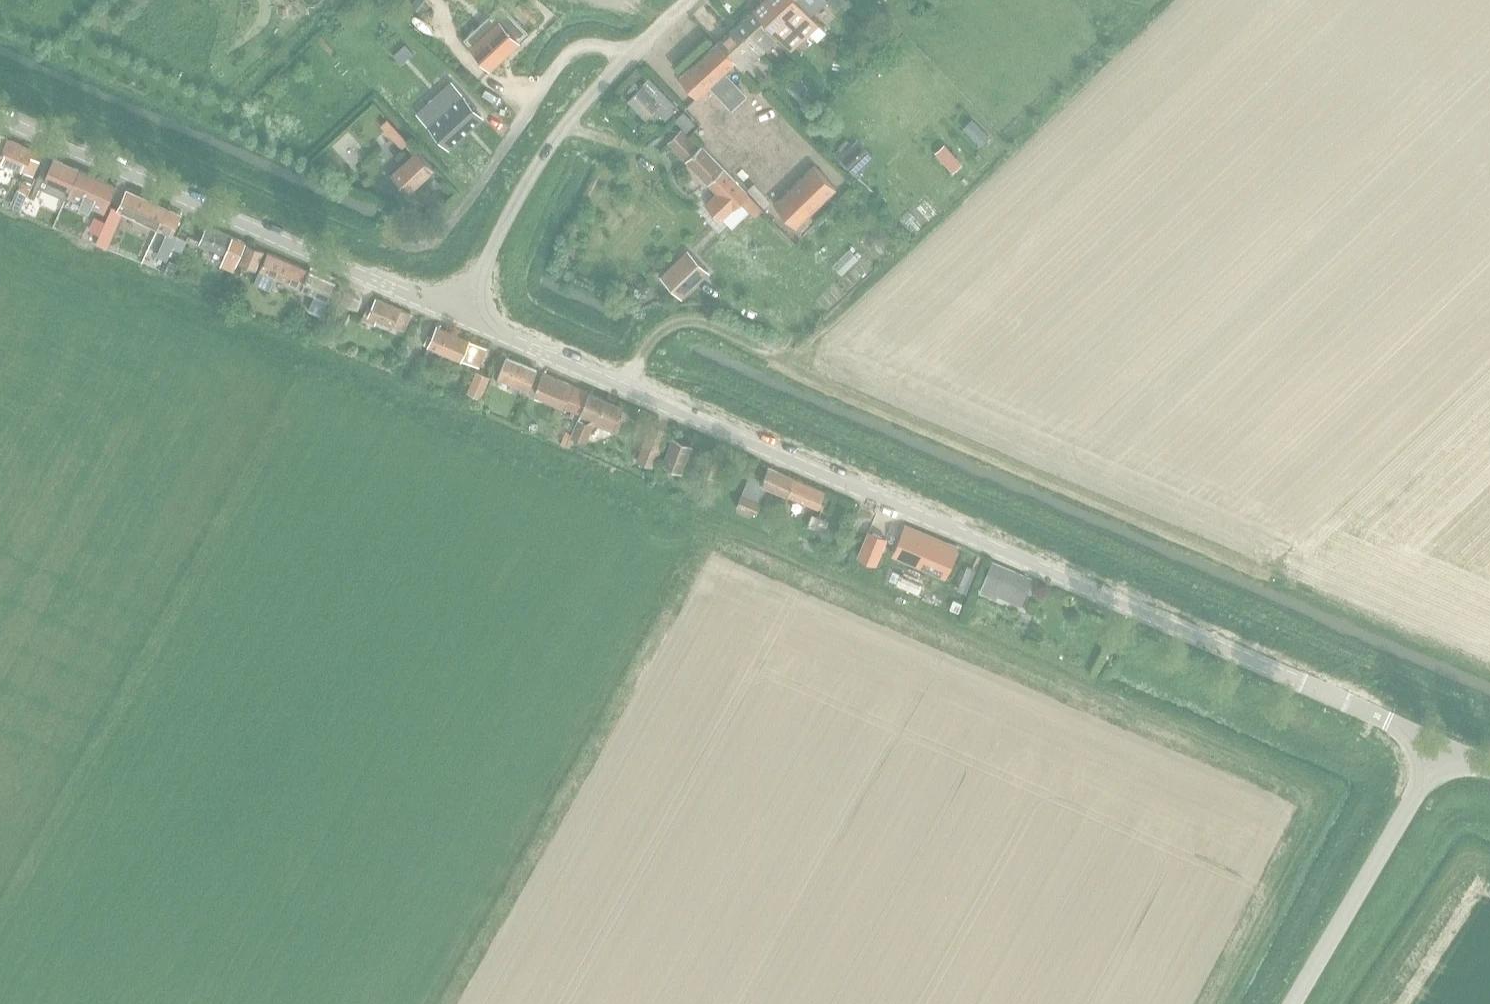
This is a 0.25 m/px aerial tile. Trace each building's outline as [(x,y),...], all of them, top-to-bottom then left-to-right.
[(803,7),(796,0),(762,0),(753,8),(779,36),(791,49),(818,23),(810,15),(803,7)] [(803,7),(810,15),(826,0),(827,0),(796,0),(803,7)] [(826,0),(834,9),(844,0),(827,0),(826,0)] [(501,3),(463,38),(471,46),(470,47),(490,69),(519,41),(518,40),(528,31),(501,3)] [(761,52),(779,36),(753,8),(735,25),(761,52)] [(743,69),(761,52),(735,25),(718,41),(743,69)] [(743,69),(718,41),(680,76),(697,95),(735,60),(743,69)] [(405,44),(393,54),(401,62),(412,52),(405,44)] [(649,77),(627,98),(649,120),(652,117),(654,119),(660,113),(665,119),(677,107),(649,77)] [(795,79),(786,87),(798,99),(807,91),(795,79)] [(439,93),(418,112),(423,118),(448,146),(481,115),(451,82),(439,93)] [(691,121),(683,112),(676,119),(684,127),(691,121)] [(971,117),(962,125),(979,143),(988,135),(971,117)] [(862,157),(878,146),(859,120),(843,132),(862,157)] [(397,129),(390,135),(402,147),(409,141),(397,129)] [(681,129),(668,142),(717,192),(705,203),(720,220),(739,201),(753,216),(761,208),(742,187),(701,145),(699,147),(681,129)] [(34,171),(38,161),(30,158),(33,149),(7,137),(0,155),(0,160),(32,174),(34,171)] [(943,144),(934,152),(951,172),(960,163),(943,144)] [(413,153),(391,174),(408,192),(434,168),(413,146),(409,149),(413,153)] [(47,154),(39,172),(49,177),(46,187),(66,196),(66,195),(70,186),(78,168),(55,157),(47,154)] [(795,226),(836,187),(814,164),(773,203),(795,226)] [(102,211),(106,202),(114,184),(78,168),(70,186),(66,195),(102,211)] [(27,193),(20,210),(26,213),(40,180),(34,178),(31,183),(27,193)] [(22,179),(18,189),(27,193),(31,183),(22,179)] [(158,228),(167,208),(128,191),(119,211),(111,207),(105,221),(99,234),(96,243),(107,248),(123,212),(158,228)] [(172,234),(173,230),(180,214),(167,208),(158,228),(167,232),(157,253),(167,258),(177,236),(172,234)] [(99,234),(105,221),(94,216),(88,229),(99,234)] [(232,270),(237,258),(244,243),(207,227),(200,243),(226,254),(221,265),(232,270)] [(255,269),(263,251),(248,244),(240,262),(255,269)] [(660,276),(680,296),(707,272),(686,251),(660,276)] [(269,253),(255,283),(272,290),(277,279),(316,295),(314,300),(312,299),(307,309),(320,315),(334,281),(269,253)] [(156,255),(151,266),(160,270),(165,259),(156,255)] [(172,275),(178,263),(169,260),(164,272),(172,275)] [(340,301),(358,308),(362,298),(344,291),(340,301)] [(370,325),(371,322),(402,333),(409,313),(373,301),(369,311),(366,309),(361,322),(370,325)] [(333,320),(345,325),(348,318),(337,312),(333,320)] [(485,346),(468,340),(468,339),(435,327),(431,337),(427,336),(424,345),(478,365),(485,346)] [(525,397),(528,388),(536,370),(506,358),(499,376),(497,376),(495,382),(501,385),(503,378),(521,385),(517,393),(525,397)] [(578,413),(588,392),(542,372),(535,390),(546,395),(545,399),(578,413)] [(477,378),(468,396),(479,402),(488,383),(477,378)] [(573,425),(575,425),(572,434),(571,434),(574,435),(581,438),(589,421),(596,418),(613,425),(622,405),(589,391),(589,392),(588,392),(578,413),(573,425)] [(650,466),(665,430),(651,424),(636,460),(650,466)] [(564,431),(559,444),(568,448),(574,435),(571,434),(572,434),(564,431)] [(683,468),(694,442),(676,434),(664,459),(683,468)] [(714,446),(703,469),(715,475),(726,452),(714,446)] [(783,492),(790,475),(768,465),(763,478),(750,473),(737,503),(755,511),(766,485),(783,492)] [(825,504),(821,502),(826,490),(790,475),(783,492),(818,507),(819,506),(823,508),(825,504)] [(829,519),(812,512),(807,524),(824,531),(829,519)] [(897,544),(893,553),(917,564),(921,556),(947,567),(943,575),(944,575),(957,546),(905,525),(897,544)] [(859,555),(875,562),(886,537),(870,530),(859,555)] [(924,580),(927,570),(903,561),(900,570),(924,580)] [(1030,578),(992,561),(979,589),(995,596),(996,592),(1020,603),(1030,578)] [(948,575),(942,589),(953,594),(959,579),(948,575)]
